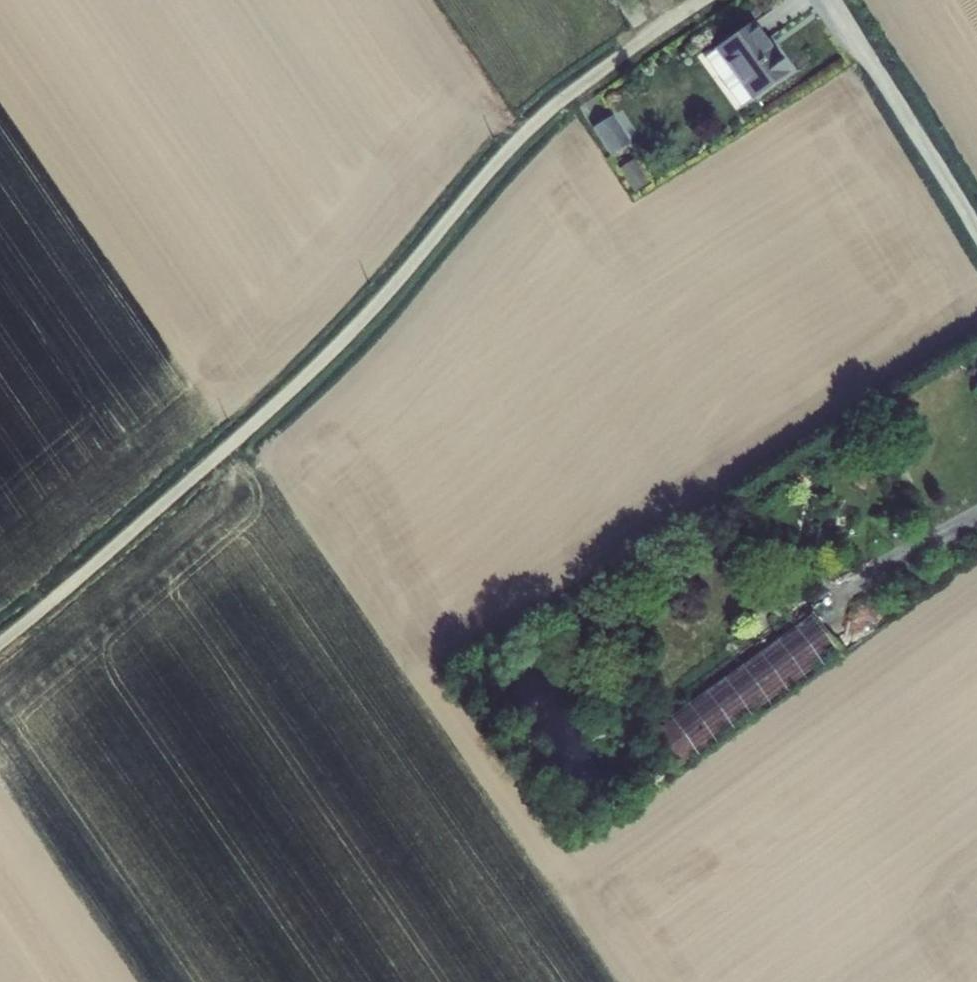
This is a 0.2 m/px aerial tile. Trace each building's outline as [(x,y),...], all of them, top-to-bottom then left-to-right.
[(749,98),(750,100),(790,72),(753,21),(713,49),(714,50),(749,98)] [(749,98),(714,50),(704,57),(739,106),(749,98)] [(592,127),(610,154),(629,142),(612,114),(592,127)] [(619,168),(633,190),(647,181),(633,159),(619,168)] [(645,730),(676,773),(841,654),(810,611),(645,730)]
